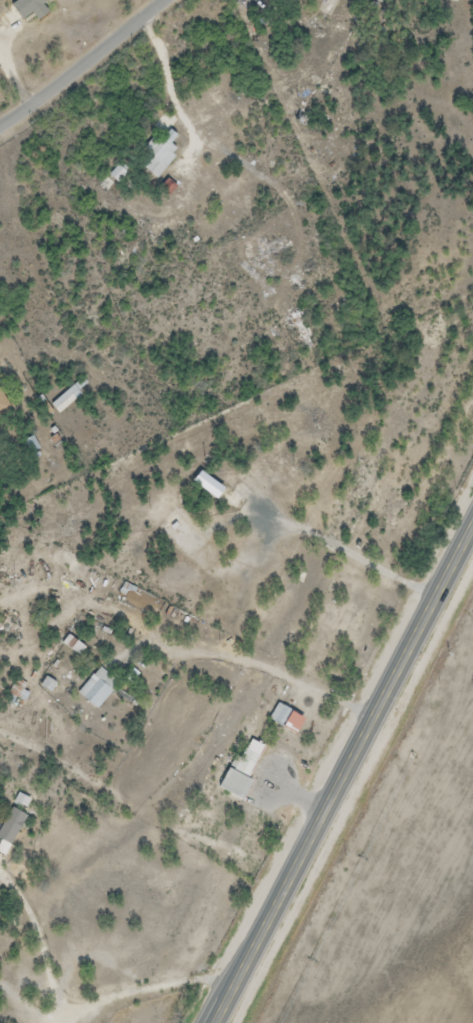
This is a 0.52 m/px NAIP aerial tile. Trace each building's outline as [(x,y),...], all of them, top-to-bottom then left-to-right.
[(169,144),(175,137),(168,130),(161,139),(154,134),(142,150),(149,156),(140,167),(155,179),(178,151),(169,144)] [(109,172),(112,182),(125,177),(121,167),(109,172)] [(49,405),(58,415),(80,395),(72,386),(49,405)] [(10,410),(0,392),(0,416),(10,410)] [(153,505),(162,511),(168,500),(160,495),(153,505)] [(117,686),(100,669),(76,693),(93,710),(117,686)] [(53,684),(45,679),(39,688),(47,693),(53,684)] [(302,720),(277,704),(267,720),(292,736),(302,720)] [(264,748),(244,738),(219,791),(239,801),(264,748)] [(11,809),(0,828),(0,842),(8,846),(25,817),(11,809)]
